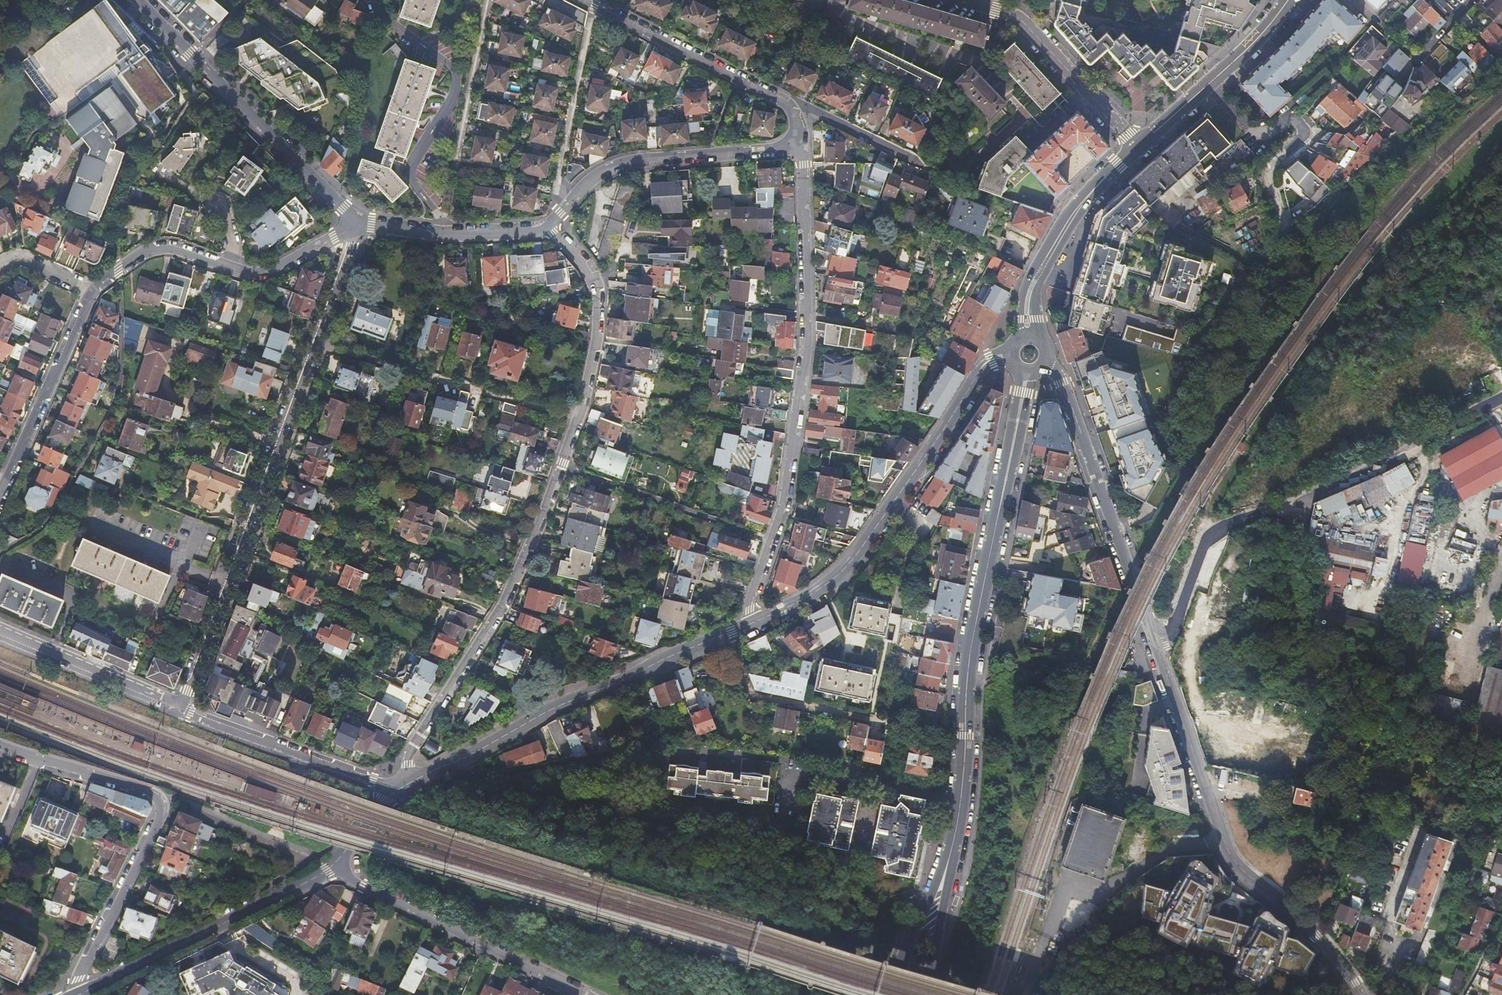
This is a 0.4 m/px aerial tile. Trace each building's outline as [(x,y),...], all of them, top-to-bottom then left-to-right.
[(200,43),(226,14),(210,0),(158,0),(200,43)] [(277,0),(313,27),(324,13),(314,5),(318,0),(277,0)] [(439,0),(405,0),(400,14),(399,14),(399,17),(430,27),(431,25),(430,25),(439,0)] [(494,1),(522,15),(529,0),(494,0),(494,1)] [(569,40),(574,30),(570,28),(573,22),(583,28),(585,22),(587,12),(563,0),(543,0),(540,5),(547,9),(538,24),(569,40)] [(652,14),(657,17),(662,19),(670,3),(664,0),(637,0),(634,5),(638,7),(644,10),(652,14)] [(847,7),(981,46),(987,25),(899,0),(849,0),(847,7)] [(1060,0),(1053,24),(1087,64),(1104,49),(1126,74),(1128,75),(1130,75),(1132,75),(1147,62),(1170,89),(1206,59),(1205,57),(1206,56),(1201,51),(1193,48),(1195,39),(1177,34),(1172,51),(1174,52),(1172,58),(1167,62),(1157,49),(1150,56),(1140,44),(1135,48),(1133,46),(1129,49),(1124,44),(1126,42),(1119,34),(1116,36),(1108,28),(1100,25),(1086,37),(1071,20),(1075,5),(1074,4),(1060,0)] [(1196,40),(1201,21),(1237,31),(1257,2),(1250,0),(1175,0),(1187,4),(1177,34),(1195,39),(1196,40)] [(1292,98),(1286,92),(1285,93),(1279,86),(1286,79),(1290,84),(1315,62),(1329,42),(1335,34),(1346,44),(1363,25),(1335,0),(1322,0),(1296,29),(1287,39),(1239,83),(1267,114),(1292,98)] [(1376,10),(1383,1),(1390,7),(1391,5),(1396,0),(1364,0),(1376,10)] [(1398,11),(1402,6),(1404,8),(1409,3),(1405,0),(1396,0),(1391,5),(1398,11)] [(1411,5),(1430,23),(1433,25),(1439,31),(1447,22),(1423,0),(1420,0),(1416,4),(1414,2),(1411,5)] [(1443,0),(1435,0),(1444,9),(1448,4),(1444,1),(1443,0)] [(355,6),(344,1),(338,12),(364,26),(369,15),(353,10),(355,6)] [(689,8),(685,6),(680,16),(685,19),(703,28),(710,32),(716,22),(712,20),(715,13),(693,2),(689,8)] [(151,119),(175,101),(103,3),(80,19),(20,63),(49,102),(71,86),(77,94),(114,67),(151,119)] [(1411,5),(1409,3),(1404,8),(1413,16),(1405,25),(1417,36),(1430,23),(1411,5)] [(1390,7),(1379,18),(1386,24),(1398,11),(1391,5),(1390,7)] [(1143,24),(1081,7),(1080,10),(1085,12),(1084,14),(1098,18),(1098,15),(1121,22),(1120,24),(1155,34),(1156,32),(1161,33),(1162,30),(1143,24)] [(1468,14),(1461,22),(1468,30),(1476,22),(1468,14)] [(1483,38),(1495,49),(1501,43),(1501,44),(1501,35),(1494,27),(1483,38)] [(728,50),(736,54),(745,59),(748,54),(751,55),(754,48),(752,47),(754,43),(726,29),(718,45),(723,48),(728,50)] [(523,36),(502,32),(498,52),(519,56),(523,36)] [(637,38),(628,33),(620,48),(629,52),(637,38)] [(1462,64),(1478,81),(1484,75),(1479,70),(1492,56),(1480,45),(1482,43),(1472,33),(1468,37),(1465,37),(1461,42),(1461,45),(1458,48),(1468,57),(1462,64)] [(941,77),(856,36),(855,35),(844,58),(930,100),(941,77)] [(266,37),(229,52),(232,58),(297,108),(344,89),(335,70),(298,42),(281,48),(266,37)] [(1366,49),(1356,62),(1361,66),(1374,51),(1379,45),(1371,38),(1364,47),(1366,49)] [(402,53),(394,43),(388,48),(396,58),(402,53)] [(995,59),(1015,82),(1033,65),(1012,43),(995,59)] [(629,52),(620,48),(610,67),(628,76),(638,57),(629,52)] [(1397,49),(1383,66),(1391,74),(1394,71),(1398,75),(1410,60),(1397,49)] [(1374,51),(1361,66),(1369,73),(1381,57),(1374,51)] [(568,57),(544,53),(541,70),(564,75),(568,57)] [(672,83),(679,67),(676,65),(662,58),(658,56),(650,72),(672,83)] [(380,165),(361,159),(354,177),(373,183),(391,203),(408,188),(390,168),(394,154),(404,158),(434,71),(434,72),(435,69),(404,58),(374,148),(384,151),(380,165)] [(812,80),(814,76),(812,75),(814,73),(794,63),(793,65),(791,64),(789,68),(791,69),(785,80),(788,82),(801,88),(805,90),(810,79),(812,80)] [(1465,80),(1472,87),(1478,81),(1462,64),(1460,63),(1442,83),(1452,93),(1465,80)] [(487,90),(491,90),(492,88),(504,91),(508,69),(496,67),(496,65),(492,64),(492,66),(489,65),(485,87),(487,88),(487,90)] [(1015,82),(1038,106),(1055,90),(1033,65),(1015,82)] [(988,117),(1004,103),(969,67),(954,81),(988,117)] [(1414,71),(1407,92),(1402,97),(1411,105),(1440,82),(1425,67),(1418,72),(1414,71)] [(1359,103),(1381,123),(1390,113),(1391,111),(1401,100),(1398,97),(1403,89),(1388,76),(1370,97),(1363,91),(1355,99),(1359,103)] [(1332,94),(1340,85),(1338,83),(1334,79),(1326,88),(1332,94)] [(847,100),(850,93),(839,87),(828,82),(825,88),(821,86),(816,96),(819,98),(838,108),(846,112),(851,102),(847,100)] [(593,110),(593,108),(605,110),(609,89),(598,86),(598,84),(594,83),(593,85),(590,85),(586,107),(589,107),(589,109),(593,110)] [(839,87),(850,93),(853,89),(842,83),(839,87)] [(537,84),(535,95),(553,99),(556,88),(553,88),(553,85),(549,85),(549,87),(537,84)] [(1349,94),(1340,85),(1332,94),(1319,107),(1309,118),(1317,126),(1327,115),(1326,114),(1332,108),(1350,125),(1359,116),(1366,123),(1356,133),(1364,141),(1381,123),(1359,103),(1354,108),(1345,99),(1349,94)] [(124,152),(109,147),(111,142),(134,125),(106,88),(65,118),(79,137),(80,136),(89,148),(86,153),(84,152),(65,203),(99,216),(124,152)] [(743,92),(735,88),(731,101),(738,104),(743,92)] [(1038,106),(1041,110),(1046,104),(1059,93),(1055,90),(1038,106)] [(685,114),(706,111),(704,92),(682,94),(685,114)] [(1059,93),(1046,104),(1052,110),(1056,106),(1064,99),(1059,93)] [(880,94),(877,100),(885,105),(887,101),(881,98),(882,95),(880,94)] [(551,110),(553,100),(553,99),(535,95),(532,106),(544,108),(544,110),(548,111),(548,109),(551,110)] [(885,105),(877,100),(868,96),(858,115),(862,117),(871,121),(876,124),(886,105),(885,105)] [(655,110),(653,98),(642,99),(644,112),(655,110)] [(1063,114),(1068,118),(1075,111),(1070,106),(1064,99),(1056,106),(1063,114)] [(1422,122),(1433,113),(1424,101),(1413,110),(1422,122)] [(509,125),(512,108),(488,103),(485,120),(509,125)] [(770,136),(773,114),(754,111),(750,132),(770,136)] [(1031,152),(1014,135),(994,155),(990,159),(983,170),(976,189),(1004,198),(1048,212),(1051,202),(1054,195),(1066,184),(1107,147),(1075,111),(1068,118),(1031,152)] [(1390,113),(1381,123),(1387,129),(1394,135),(1401,141),(1410,131),(1390,113)] [(892,132),(897,135),(905,139),(910,141),(915,144),(923,128),(896,114),(887,130),(892,132)] [(1191,130),(1184,136),(1191,149),(1198,162),(1208,153),(1216,162),(1235,147),(1234,146),(1207,116),(1206,117),(1191,130)] [(647,131),(645,131),(643,118),(621,121),(622,134),(620,134),(621,138),(623,138),(623,141),(645,138),(645,135),(647,135),(647,131)] [(555,125),(534,121),(530,140),(551,145),(555,125)] [(686,141),(684,123),(675,124),(676,133),(671,134),(672,142),(686,141)] [(660,126),(662,144),(672,142),(671,134),(676,133),(675,124),(660,126)] [(173,147),(160,160),(168,169),(171,166),(178,171),(192,151),(191,146),(201,144),(198,129),(183,131),(183,134),(180,134),(174,143),(178,146),(176,149),(173,147)] [(251,156),(258,144),(244,129),(235,144),(236,145),(230,153),(237,159),(232,165),(231,165),(228,170),(230,171),(223,183),(243,196),(244,194),(257,209),(284,188),(264,166),(251,156)] [(1365,154),(1373,156),(1380,149),(1388,142),(1394,135),(1387,129),(1378,136),(1365,154)] [(584,134),(580,151),(604,156),(607,139),(584,134)] [(1326,134),(1316,143),(1349,151),(1356,139),(1348,135),(1345,139),(1338,135),(1336,136),(1326,134)] [(478,160),(490,162),(494,140),(483,138),(483,136),(479,135),(478,137),(475,136),(471,158),(474,159),(474,161),(478,162),(478,160)] [(1129,185),(1130,187),(1148,208),(1150,206),(1198,162),(1191,149),(1184,136),(1171,147),(1129,185)] [(318,162),(330,173),(335,167),(338,171),(341,160),(344,148),(343,148),(336,146),(330,138),(330,137),(326,145),(318,162)] [(48,143),(39,139),(37,144),(35,144),(26,161),(23,160),(16,174),(21,177),(23,179),(23,178),(28,180),(33,170),(38,173),(40,169),(44,171),(46,168),(49,167),(50,164),(54,165),(59,156),(54,153),(57,151),(57,147),(54,146),(50,148),(47,146),(48,143)] [(826,162),(835,163),(844,163),(843,142),(825,142),(826,162)] [(1349,151),(1316,143),(1297,160),(1307,168),(1319,156),(1325,149),(1347,155),(1349,151)] [(1347,173),(1351,176),(1356,171),(1373,156),(1365,154),(1362,153),(1347,173)] [(548,159),(524,154),(520,171),(544,176),(548,159)] [(1326,182),(1338,166),(1320,156),(1310,170),(1326,182)] [(891,166),(875,159),(873,163),(872,163),(866,178),(879,184),(884,173),(888,174),(889,172),(889,171),(891,166)] [(826,162),(816,162),(816,171),(835,171),(835,163),(826,162)] [(891,166),(889,171),(897,174),(900,168),(892,164),(891,166)] [(846,167),(841,180),(856,186),(861,173),(846,167)] [(759,169),(760,189),(775,188),(781,187),(779,168),(759,169)] [(1326,182),(1310,170),(1296,184),(1308,197),(1326,182)] [(213,191),(216,191),(214,175),(205,177),(207,193),(209,192),(213,191)] [(915,194),(911,212),(918,214),(924,185),(901,175),(898,182),(896,188),(908,193),(909,191),(915,194)] [(829,181),(813,177),(813,184),(837,191),(839,186),(829,183),(829,181)] [(893,188),(895,189),(896,188),(898,182),(886,177),(879,194),(889,198),(893,188)] [(675,182),(650,184),(651,213),(688,211),(687,180),(675,180),(675,182)] [(610,261),(616,244),(623,222),(623,221),(635,187),(622,183),(597,256),(600,264),(608,267),(609,263),(610,261)] [(502,190),(500,190),(474,186),(472,204),(487,206),(487,208),(492,209),(493,208),(500,209),(502,190)] [(536,190),(516,186),(512,207),(531,211),(536,190)] [(1239,186),(1224,194),(1233,211),(1248,203),(1239,186)] [(1096,304),(1104,307),(1110,287),(1116,289),(1123,267),(1118,266),(1127,237),(1131,239),(1147,224),(1140,216),(1148,208),(1130,187),(1113,203),(1097,218),(1090,240),(1080,268),(1071,296),(1074,297),(1076,297),(1096,304)] [(1209,187),(1195,195),(1209,218),(1223,210),(1209,187)] [(729,218),(729,229),(755,229),(772,229),(772,225),(775,190),(775,188),(760,189),(757,189),(757,209),(755,209),(755,208),(729,209),(729,218)] [(775,190),(772,225),(794,224),(793,189),(775,190)] [(164,211),(168,195),(161,193),(157,209),(164,211)] [(266,211),(248,225),(253,231),(256,235),(251,238),(262,252),(274,242),(277,245),(288,235),(290,238),(313,220),(294,197),(274,214),(271,216),(266,211)] [(954,197),(945,225),(978,235),(984,216),(979,214),(981,206),(954,197)] [(1004,198),(996,216),(1037,238),(1051,213),(1048,212),(1004,198)] [(712,201),(712,219),(729,218),(729,209),(729,200),(712,201)] [(825,212),(821,223),(835,227),(836,223),(849,226),(854,208),(833,201),(830,211),(827,211),(825,212)] [(174,202),(167,228),(190,235),(198,208),(174,202)] [(44,225),(48,216),(29,208),(22,225),(29,228),(38,232),(41,224),(44,225)] [(274,214),(269,208),(266,211),(271,216),(274,214)] [(0,209),(0,231),(11,224),(2,209),(0,209)] [(901,211),(896,225),(910,229),(914,216),(901,211)] [(669,220),(668,245),(689,246),(689,220),(669,220)] [(821,223),(814,220),(813,229),(828,234),(825,249),(813,245),(813,249),(843,257),(851,232),(835,227),(821,223)] [(39,237),(34,249),(48,255),(55,239),(53,238),(55,233),(51,231),(53,228),(45,224),(44,225),(41,234),(39,237)] [(85,239),(88,233),(75,228),(71,235),(69,234),(62,249),(78,257),(85,239)] [(103,247),(85,239),(78,257),(91,262),(93,263),(95,262),(97,260),(103,247)] [(770,268),(770,275),(785,276),(785,271),(789,271),(789,264),(785,264),(786,255),(771,254),(770,251),(771,240),(763,240),(763,251),(761,267),(768,267),(768,268),(770,268)] [(542,254),(541,243),(534,243),(534,255),(509,258),(509,282),(517,282),(516,278),(534,276),(535,281),(539,285),(545,285),(544,284),(544,271),(542,258),(542,254)] [(648,245),(632,244),(633,256),(648,256),(648,259),(653,260),(652,267),(672,269),(673,261),(675,262),(676,259),(680,259),(688,260),(689,247),(668,248),(667,248),(648,245)] [(1153,292),(1149,304),(1163,308),(1164,307),(1173,311),(1187,316),(1190,307),(1191,307),(1198,285),(1203,287),(1209,267),(1200,264),(1201,263),(1181,256),(1183,252),(1168,247),(1165,258),(1164,257),(1153,292)] [(721,249),(720,273),(729,274),(729,266),(729,249),(721,249)] [(854,260),(843,257),(813,249),(813,256),(828,261),(824,276),(826,276),(849,281),(854,260)] [(1006,249),(1001,260),(1004,261),(1020,270),(1026,259),(1006,249)] [(571,273),(576,272),(560,251),(542,254),(542,258),(544,271),(544,284),(568,282),(569,286),(572,285),(571,273)] [(466,258),(445,259),(446,286),(467,285),(466,258)] [(503,258),(485,259),(486,287),(505,286),(503,258)] [(915,258),(912,268),(923,271),(926,261),(915,258)] [(1020,270),(1004,261),(1002,265),(997,263),(994,269),(998,271),(995,278),(1011,286),(1015,279),(1020,270)] [(729,266),(729,274),(728,282),(730,282),(728,299),(727,299),(726,306),(744,308),(747,283),(742,283),(742,278),(767,279),(767,277),(768,268),(768,267),(761,267),(729,266)] [(907,274),(906,273),(878,266),(874,281),(904,289),(907,274)] [(643,278),(642,286),(650,287),(650,286),(669,288),(669,289),(670,290),(671,287),(677,288),(679,270),(672,269),(652,267),(651,278),(643,278)] [(314,299),(323,275),(321,274),(322,273),(320,271),(315,269),(312,270),(312,271),(305,268),(300,271),(294,287),(302,290),(300,294),(314,299)] [(192,279),(169,273),(166,286),(161,301),(183,308),(192,279)] [(856,308),(858,303),(861,283),(849,281),(826,276),(821,304),(848,311),(849,306),(856,308)] [(19,301),(32,307),(33,306),(38,295),(30,292),(31,289),(25,286),(27,280),(19,277),(10,298),(19,301)] [(135,298),(160,305),(161,301),(166,286),(140,279),(135,298)] [(974,282),(966,297),(985,307),(993,292),(981,286),(982,283),(978,281),(977,283),(974,282)] [(627,284),(626,296),(648,299),(649,299),(650,287),(642,286),(627,284)] [(878,309),(877,313),(897,317),(901,299),(898,299),(900,291),(882,288),(881,295),(872,293),(869,307),(878,309)] [(232,310),(236,299),(217,292),(208,319),(229,327),(234,314),(235,311),(232,310)] [(294,292),(288,311),(307,318),(314,299),(300,294),(294,292)] [(715,305),(726,306),(727,299),(727,293),(716,292),(715,305)] [(24,326),(27,319),(14,313),(19,301),(10,298),(2,294),(0,300),(0,310),(4,311),(3,314),(17,320),(16,322),(24,326)] [(626,296),(623,321),(645,324),(648,299),(626,296)] [(966,297),(947,333),(977,348),(997,313),(985,307),(966,297)] [(1098,336),(1107,308),(1104,307),(1096,304),(1076,297),(1066,327),(1076,329),(1098,336)] [(556,323),(573,328),(578,309),(571,307),(572,302),(562,300),(561,304),(559,313),(554,312),(552,321),(556,323)] [(527,307),(526,307),(513,305),(512,310),(525,313),(527,307)] [(118,319),(117,316),(99,308),(93,321),(117,332),(118,319)] [(358,308),(350,330),(360,333),(360,332),(382,340),(389,320),(367,312),(368,311),(358,308)] [(733,314),(731,342),(747,344),(750,345),(751,339),(741,338),(743,312),(733,311),(733,314)] [(39,322),(36,330),(51,337),(59,319),(43,313),(39,322)] [(731,342),(733,314),(718,313),(718,321),(706,320),(705,321),(705,327),(706,328),(704,328),(703,339),(721,341),(731,342)] [(439,318),(426,314),(416,346),(425,348),(426,344),(434,346),(442,349),(448,328),(439,325),(437,325),(439,318)] [(5,342),(10,330),(20,334),(24,326),(16,322),(0,316),(0,340),(5,342)] [(27,319),(24,326),(36,330),(39,322),(28,317),(27,319)] [(129,317),(124,337),(133,339),(136,326),(143,328),(144,321),(129,317)] [(623,321),(610,319),(607,338),(630,342),(631,334),(648,336),(649,325),(645,324),(623,321)] [(774,320),(773,325),(776,325),(775,338),(783,339),(782,346),(790,346),(792,323),(774,320)] [(117,332),(93,321),(88,333),(89,333),(91,334),(107,341),(109,335),(117,339),(117,332)] [(817,322),(817,329),(827,331),(825,343),(863,350),(866,330),(834,324),(817,322)] [(1062,351),(1067,364),(1074,361),(1085,357),(1076,329),(1066,327),(1054,323),(1057,332),(1056,334),(1062,351)] [(1174,337),(1177,327),(1166,324),(1163,335),(1174,337)] [(288,332),(271,327),(264,347),(280,352),(280,353),(288,332)] [(571,337),(586,342),(588,332),(573,328),(571,337)] [(1180,362),(1181,361),(1190,349),(1193,336),(1177,331),(1174,342),(1126,328),(1121,344),(1145,351),(1157,354),(1180,362)] [(51,337),(36,330),(29,344),(45,351),(51,337)] [(477,344),(485,346),(489,333),(481,331),(479,337),(470,334),(462,332),(456,352),(464,354),(473,357),(477,344)] [(112,343),(107,341),(91,334),(90,338),(87,337),(85,341),(88,342),(84,352),(102,360),(105,361),(112,343)] [(935,360),(944,365),(963,374),(975,353),(945,338),(935,360)] [(12,354),(15,346),(5,342),(0,340),(0,358),(1,359),(4,351),(12,354)] [(146,403),(144,410),(178,422),(180,416),(182,415),(183,413),(183,412),(183,410),(183,408),(181,407),(153,396),(167,359),(168,360),(173,348),(151,340),(147,352),(148,352),(134,389),(139,391),(138,392),(136,394),(136,396),(136,398),(136,400),(146,403)] [(721,341),(719,363),(741,365),(744,366),(747,344),(731,342),(721,341)] [(12,354),(11,355),(21,359),(18,365),(34,372),(40,358),(25,351),(27,347),(17,342),(15,346),(12,354)] [(189,343),(186,352),(211,361),(214,351),(189,343)] [(646,348),(627,345),(624,363),(643,367),(646,348)] [(280,352),(264,347),(261,356),(276,362),(280,352)] [(494,349),(488,369),(505,374),(504,381),(513,383),(513,382),(518,380),(519,375),(517,373),(516,372),(520,357),(494,349)] [(900,411),(937,416),(938,414),(963,374),(944,365),(917,409),(912,408),(913,404),(918,365),(927,370),(934,360),(917,350),(916,357),(911,357),(907,357),(900,411)] [(1150,436),(1138,401),(1142,400),(1138,390),(1138,391),(1133,379),(1135,374),(1126,372),(1128,365),(1124,364),(1124,365),(1105,359),(1102,351),(1085,357),(1074,361),(1074,362),(1072,363),(1079,381),(1080,380),(1084,390),(1093,387),(1096,397),(1100,396),(1103,406),(1102,406),(1110,430),(1114,428),(1115,429),(1111,431),(1116,447),(1117,447),(1127,473),(1123,474),(1128,490),(1133,493),(1131,496),(1157,511),(1171,487),(1164,468),(1159,466),(1162,461),(1160,456),(1156,444),(1157,444),(1154,435),(1150,436)] [(94,377),(102,360),(84,352),(76,369),(80,371),(94,377)] [(824,355),(821,378),(847,382),(850,359),(824,355)] [(791,370),(793,361),(782,359),(779,362),(779,369),(791,370)] [(608,376),(610,365),(600,362),(598,374),(608,376)] [(221,382),(224,383),(239,388),(264,396),(270,377),(228,363),(221,382)] [(719,363),(716,363),(714,380),(720,381),(731,382),(732,376),(740,377),(741,365),(719,363)] [(361,371),(341,364),(334,385),(354,393),(354,392),(366,396),(373,376),(361,372),(361,371)] [(605,387),(615,390),(627,393),(629,384),(637,386),(639,375),(640,371),(632,369),(610,365),(608,376),(605,387)] [(779,369),(773,369),(772,376),(790,379),(791,370),(779,369)] [(88,403),(98,379),(94,377),(80,371),(70,395),(85,401),(88,403)] [(22,398),(23,398),(30,381),(15,374),(10,383),(1,379),(0,380),(0,388),(7,391),(8,392),(22,398)] [(710,379),(707,400),(717,401),(720,381),(714,380),(710,379)] [(239,388),(224,383),(222,386),(224,391),(234,394),(238,391),(239,388)] [(629,384),(627,393),(635,396),(637,386),(629,384)] [(409,421),(418,424),(424,403),(427,390),(418,387),(417,392),(410,390),(407,399),(401,419),(409,421)] [(809,387),(808,393),(817,395),(817,403),(836,404),(837,390),(809,387)] [(457,399),(451,421),(450,424),(467,429),(471,411),(463,409),(468,393),(459,390),(457,399)] [(610,415),(628,421),(636,396),(635,396),(627,393),(615,390),(612,399),(615,400),(610,415)] [(335,391),(332,398),(347,404),(350,396),(335,391)] [(970,422),(931,477),(935,478),(950,485),(954,487),(981,499),(987,471),(981,470),(980,474),(977,473),(976,477),(971,476),(976,455),(968,452),(968,453),(959,449),(964,442),(967,443),(964,448),(977,453),(980,449),(991,453),(1004,397),(992,391),(970,422)] [(13,418),(13,416),(16,416),(19,409),(18,408),(22,398),(8,392),(0,410),(0,412),(13,418)] [(73,427),(74,427),(85,401),(70,395),(67,393),(56,419),(57,420),(73,427)] [(435,397),(427,424),(437,427),(440,418),(451,421),(457,399),(446,396),(445,400),(435,397)] [(729,403),(745,405),(750,406),(751,399),(730,396),(729,403)] [(326,405),(323,413),(342,419),(347,404),(332,398),(329,406),(326,405)] [(770,409),(786,411),(787,403),(771,401),(770,409)] [(513,416),(516,406),(502,402),(499,403),(498,409),(500,412),(513,416)] [(1034,444),(1047,447),(1073,452),(1056,404),(1042,402),(1034,444)] [(745,405),(742,425),(760,429),(762,415),(784,419),(786,411),(770,409),(750,406),(745,405)] [(4,438),(13,418),(0,412),(0,436),(4,438)] [(807,412),(806,424),(836,428),(838,416),(807,412)] [(342,419),(323,413),(320,423),(318,422),(315,430),(335,437),(342,419)] [(504,446),(506,442),(531,449),(534,438),(540,439),(542,432),(511,423),(512,419),(500,416),(498,424),(493,426),(496,430),(492,442),(504,446)] [(56,419),(54,418),(43,442),(45,443),(49,434),(50,435),(57,420),(56,419)] [(127,418),(118,445),(143,453),(146,443),(139,441),(145,424),(127,418)] [(594,436),(615,443),(621,425),(600,419),(594,436)] [(62,453),(73,427),(57,420),(50,435),(49,434),(45,443),(44,445),(62,453)] [(181,428),(163,422),(161,429),(179,436),(181,428)] [(804,424),(803,437),(821,438),(821,437),(841,440),(842,437),(846,437),(844,451),(853,452),(856,430),(841,429),(836,428),(806,424),(804,424)] [(740,446),(742,444),(746,445),(747,448),(767,454),(772,432),(760,429),(742,425),(739,435),(723,432),(721,441),(735,444),(740,446)] [(1496,431),(1442,457),(1448,473),(1445,483),(1451,509),(1452,509),(1501,483),(1501,442),(1496,431)] [(303,443),(301,451),(307,453),(325,459),(331,441),(310,435),(307,444),(303,443)] [(536,451),(553,456),(558,441),(545,436),(544,439),(542,439),(540,439),(534,438),(531,449),(536,451)] [(888,459),(907,461),(917,447),(902,438),(888,459)] [(740,446),(735,444),(721,441),(719,448),(715,447),(711,464),(725,468),(727,461),(728,462),(730,460),(731,455),(733,455),(734,455),(736,454),(737,447),(740,446)] [(220,442),(213,461),(238,471),(245,452),(220,442)] [(802,442),(801,449),(815,451),(816,445),(802,442)] [(120,464),(122,465),(127,453),(107,444),(94,475),(112,483),(120,464)] [(596,452),(593,460),(591,467),(620,478),(628,455),(599,444),(596,452)] [(1034,444),(1032,456),(1045,459),(1047,447),(1034,444)] [(56,468),(62,453),(44,445),(38,460),(46,463),(56,468)] [(444,446),(443,450),(464,456),(466,452),(444,446)] [(749,475),(748,480),(748,482),(749,482),(762,485),(768,458),(766,458),(767,454),(747,448),(749,450),(746,458),(747,461),(749,462),(747,471),(748,473),(749,475)] [(801,449),(800,458),(816,460),(817,451),(815,451),(801,449)] [(534,473),(535,469),(538,470),(542,456),(531,452),(530,456),(524,454),(520,468),(534,473)] [(127,453),(122,465),(129,468),(133,456),(127,453)] [(307,453),(304,463),(301,462),(299,467),(302,468),(300,476),(323,485),(330,461),(325,459),(307,453)] [(1049,453),(1044,477),(1062,481),(1064,482),(1069,457),(1049,453)] [(1127,473),(1122,460),(1118,461),(1123,474),(1127,473)] [(238,479),(193,461),(187,475),(199,480),(191,499),(211,507),(219,488),(232,493),(238,479)] [(60,492),(68,474),(56,468),(46,463),(40,475),(39,474),(34,486),(35,487),(34,489),(26,494),(23,502),(26,508),(36,513),(43,509),(46,505),(50,506),(55,495),(44,491),(46,486),(60,492)] [(505,497),(513,471),(498,466),(492,465),(484,491),(505,497)] [(818,485),(816,498),(827,500),(840,502),(841,498),(845,498),(847,487),(843,487),(844,480),(836,478),(837,470),(819,467),(816,485),(818,485)] [(1307,535),(1311,536),(1318,537),(1321,566),(1328,567),(1370,576),(1374,557),(1375,551),(1373,550),(1383,501),(1415,484),(1406,467),(1388,477),(1380,475),(1337,493),(1313,505),(1310,520),(1307,535)] [(684,469),(675,488),(684,493),(693,473),(684,469)] [(430,470),(426,482),(432,484),(452,490),(455,481),(456,478),(430,470)] [(79,474),(75,482),(94,490),(97,483),(93,482),(94,480),(79,474)] [(1128,490),(1123,474),(1119,476),(1125,494),(1131,497),(1131,496),(1133,493),(1128,490)] [(725,475),(722,483),(738,488),(745,491),(746,491),(749,482),(748,482),(748,480),(725,475)] [(935,478),(920,501),(933,510),(934,511),(950,485),(935,478)] [(1072,478),(1071,483),(1085,486),(1083,480),(1072,478)] [(295,481),(288,501),(313,510),(318,496),(314,488),(295,481)] [(604,512),(610,495),(611,492),(576,481),(569,500),(604,512)] [(722,483),(719,481),(716,488),(717,490),(729,495),(731,494),(744,498),(746,491),(745,491),(738,488),(722,483)] [(1081,492),(1086,491),(1085,486),(1071,483),(1064,482),(1062,481),(1061,487),(1081,492)] [(449,507),(465,513),(471,495),(455,489),(453,495),(449,507)] [(499,515),(505,497),(484,491),(478,489),(477,492),(480,493),(476,507),(499,515)] [(747,505),(751,493),(746,491),(744,498),(742,498),(740,499),(740,501),(741,503),(747,505)] [(1064,511),(1084,515),(1088,497),(1061,491),(1058,504),(1066,505),(1064,511)] [(762,511),(766,498),(765,498),(751,493),(747,505),(744,514),(745,515),(744,516),(745,519),(760,524),(763,523),(764,521),(765,521),(767,513),(762,511)] [(559,497),(553,513),(574,520),(576,512),(601,520),(604,512),(569,500),(559,497)] [(979,511),(981,502),(965,499),(963,508),(979,511)] [(431,526),(442,530),(447,515),(441,512),(441,511),(438,509),(437,510),(411,500),(405,516),(431,526)] [(840,502),(827,500),(823,522),(843,526),(847,507),(839,506),(840,502)] [(1023,501),(1016,537),(1032,540),(1040,505),(1023,501)] [(1492,504),(1487,523),(1492,528),(1496,529),(1495,534),(1501,535),(1501,506),(1492,504)] [(303,537),(307,526),(310,516),(285,506),(277,528),(303,537)] [(848,519),(860,528),(869,515),(858,506),(848,519)] [(1407,543),(1420,546),(1428,509),(1414,506),(1407,543)] [(963,508),(956,507),(954,520),(962,521),(962,520),(969,521),(972,521),(972,522),(976,523),(979,511),(963,508)] [(1068,553),(1070,553),(1095,547),(1091,533),(1086,535),(1082,524),(1087,522),(1085,516),(1084,515),(1064,511),(1051,508),(1049,517),(1057,519),(1061,531),(1055,533),(1060,544),(1065,543),(1068,553)] [(942,516),(934,511),(933,510),(925,520),(937,528),(938,526),(941,517),(942,516)] [(431,526),(405,516),(403,520),(404,522),(407,524),(405,531),(405,533),(423,540),(426,538),(431,526)] [(951,519),(941,517),(938,526),(974,534),(976,525),(968,524),(969,521),(962,520),(962,521),(961,527),(950,525),(951,519)] [(565,518),(557,546),(571,549),(590,554),(598,527),(565,518)] [(807,552),(809,547),(819,550),(822,538),(847,545),(854,536),(794,521),(787,546),(807,552)] [(673,528),(670,534),(685,539),(688,532),(673,528)] [(17,539),(1,532),(0,534),(0,544),(5,547),(17,539)] [(670,534),(666,546),(676,549),(684,551),(688,540),(685,539),(670,534)] [(737,556),(744,559),(749,544),(721,535),(716,549),(737,556)] [(83,539),(71,565),(157,601),(168,575),(83,539)] [(278,540),(272,557),(301,568),(304,560),(295,555),(298,548),(278,540)] [(1452,540),(1449,550),(1473,556),(1475,545),(1452,540)] [(698,543),(691,541),(690,547),(696,549),(698,543)] [(1406,543),(1398,581),(1419,584),(1425,547),(1420,546),(1407,543),(1406,543)] [(803,564),(807,552),(787,546),(785,559),(780,558),(774,579),(780,581),(778,589),(788,592),(790,593),(795,590),(794,585),(800,563),(803,564)] [(556,576),(578,580),(589,582),(593,567),(590,566),(593,555),(590,554),(571,549),(568,559),(563,558),(563,562),(560,561),(556,576)] [(676,549),(670,574),(695,580),(697,580),(705,557),(684,551),(676,549)] [(751,570),(754,562),(744,559),(737,556),(734,565),(751,570)] [(1098,586),(1121,590),(1110,557),(1091,564),(1092,567),(1088,568),(1091,577),(1095,576),(1098,586)] [(1374,557),(1370,576),(1382,579),(1386,560),(1374,557)] [(415,572),(458,589),(461,580),(448,575),(450,570),(422,559),(419,566),(415,565),(412,566),(411,571),(415,572)] [(943,560),(940,579),(964,584),(968,565),(943,560)] [(370,573),(347,563),(339,582),(341,583),(340,587),(352,592),(354,589),(357,590),(363,576),(368,578),(369,576),(370,573)] [(1328,567),(1321,566),(1317,604),(1315,611),(1325,613),(1328,567)] [(455,598),(458,589),(415,572),(413,576),(418,578),(420,581),(426,584),(423,590),(438,596),(440,592),(455,598)] [(491,585),(494,577),(480,572),(477,579),(491,585)] [(697,580),(695,580),(670,574),(667,573),(660,597),(665,598),(668,599),(688,603),(691,604),(698,581),(697,580)] [(1026,590),(1030,591),(1028,598),(1024,597),(1021,611),(1025,612),(1025,614),(1052,619),(1051,625),(1056,626),(1056,630),(1064,632),(1065,628),(1080,631),(1083,615),(1079,614),(1082,599),(1078,599),(1079,597),(1059,594),(1062,579),(1033,573),(1032,581),(1028,580),(1026,590)] [(0,581),(0,604),(51,625),(62,600),(2,576),(0,581)] [(286,595),(308,605),(313,593),(307,590),(308,588),(302,585),(304,581),(294,576),(286,595)] [(524,579),(521,586),(528,588),(536,590),(537,583),(524,579)] [(964,584),(940,579),(935,603),(920,600),(918,613),(933,616),(929,637),(953,643),(955,632),(964,584)] [(578,580),(573,600),(596,606),(602,585),(589,582),(578,580)] [(270,589),(254,582),(247,598),(264,604),(270,589)] [(202,607),(206,595),(182,586),(176,597),(183,600),(202,607)] [(536,590),(528,588),(522,607),(541,613),(543,605),(555,608),(559,596),(536,590)] [(1213,610),(1227,615),(1231,600),(1218,596),(1213,610)] [(183,600),(176,597),(173,602),(182,606),(183,600)] [(659,624),(683,630),(686,617),(694,611),(696,605),(691,604),(688,603),(668,599),(665,598),(659,624)] [(854,599),(848,628),(884,635),(890,606),(854,599)] [(198,619),(202,607),(183,600),(182,606),(179,612),(198,619)] [(237,602),(214,664),(221,667),(223,663),(239,671),(246,657),(249,651),(251,647),(269,657),(280,637),(264,629),(265,626),(260,624),(256,631),(249,627),(257,611),(237,602)] [(827,605),(802,617),(807,624),(814,620),(831,642),(840,636),(827,605)] [(470,631),(472,626),(475,618),(450,608),(444,620),(465,629),(470,631)] [(304,642),(310,645),(325,614),(319,611),(311,628),(308,634),(304,642)] [(1325,613),(1315,611),(1311,629),(1375,645),(1380,627),(1325,613)] [(555,613),(551,621),(570,628),(573,629),(576,620),(555,613)] [(521,614),(516,626),(545,636),(547,630),(538,626),(540,621),(521,614)] [(639,653),(644,655),(651,652),(647,645),(651,646),(658,624),(640,619),(633,642),(639,653)] [(439,632),(460,640),(465,629),(444,620),(439,632)] [(298,623),(296,629),(308,634),(311,628),(298,623)] [(1491,666),(1501,669),(1501,627),(1491,666)] [(343,657),(346,651),(350,641),(354,643),(357,637),(346,632),(338,628),(334,636),(323,632),(319,641),(330,646),(331,645),(334,646),(332,652),(343,657)] [(798,629),(785,638),(791,648),(793,647),(798,655),(815,643),(816,638),(810,631),(806,634),(802,629),(798,629)] [(435,633),(428,652),(443,658),(446,649),(452,651),(456,641),(435,633)] [(592,636),(586,651),(607,660),(613,644),(605,641),(592,636)] [(753,655),(773,649),(768,636),(749,642),(753,655)] [(924,657),(939,661),(941,651),(951,654),(953,643),(929,637),(924,657)] [(107,643),(102,656),(126,666),(132,653),(107,643)] [(506,643),(494,670),(497,671),(497,673),(497,674),(501,675),(502,675),(503,675),(506,670),(516,674),(524,656),(515,652),(516,647),(516,645),(512,643),(509,644),(506,643)] [(262,663),(249,689),(253,690),(256,684),(254,684),(266,661),(253,654),(253,653),(249,651),(246,657),(247,658),(248,658),(252,660),(252,658),(262,663)] [(438,665),(420,657),(415,655),(412,661),(405,665),(403,671),(398,672),(397,676),(398,680),(404,682),(405,684),(403,688),(403,690),(417,697),(420,698),(425,689),(427,689),(430,685),(434,678),(435,677),(435,675),(434,672),(438,665)] [(917,656),(913,671),(936,676),(939,661),(924,657),(917,656)] [(145,676),(173,687),(181,668),(180,668),(153,658),(145,676)] [(818,660),(812,689),(868,700),(873,671),(818,660)] [(802,699),(810,662),(801,661),(798,675),(781,672),(779,683),(767,680),(768,678),(750,674),(749,677),(754,690),(802,699)] [(1063,665),(1062,675),(1088,678),(1092,669),(1063,665)] [(687,667),(674,672),(677,680),(684,699),(697,736),(714,730),(707,711),(700,713),(698,707),(703,705),(697,687),(692,689),(690,682),(693,681),(687,667)] [(1487,667),(1468,742),(1501,751),(1501,671),(1487,667)] [(936,676),(913,671),(910,687),(932,692),(936,676)] [(282,702),(253,690),(249,689),(233,682),(234,680),(229,678),(228,679),(212,672),(205,690),(216,695),(215,699),(246,716),(245,719),(253,722),(252,725),(269,733),(282,702)] [(684,699),(677,680),(650,689),(649,695),(653,706),(658,704),(660,710),(663,709),(663,706),(684,699)] [(1150,681),(1135,685),(1133,704),(1142,707),(1158,701),(1150,681)] [(33,715),(40,700),(0,683),(0,702),(33,715)] [(910,687),(906,686),(905,691),(909,692),(907,703),(928,707),(928,711),(926,711),(925,724),(944,728),(946,695),(932,692),(910,687)] [(470,712),(463,723),(467,726),(470,722),(471,723),(473,720),(475,722),(477,718),(479,719),(481,716),(483,717),(486,714),(488,714),(497,700),(486,693),(485,694),(475,688),(465,702),(471,706),(468,710),(470,712)] [(1441,688),(1430,724),(1456,732),(1465,696),(1441,688)] [(638,692),(628,701),(634,708),(645,700),(638,692)] [(411,710),(421,715),(429,702),(420,698),(417,697),(411,710)] [(297,730),(300,721),(306,708),(293,703),(284,724),(297,730)] [(778,707),(774,726),(795,729),(798,711),(778,707)] [(313,712),(305,731),(321,737),(328,719),(313,712)] [(560,718),(575,757),(595,755),(592,746),(585,748),(584,745),(592,742),(589,734),(591,733),(586,721),(585,722),(581,719),(576,721),(573,712),(560,718)] [(562,759),(575,757),(560,718),(549,724),(562,759)] [(332,755),(347,761),(360,728),(342,721),(334,742),(337,743),(332,755)] [(866,739),(869,725),(853,722),(849,746),(864,749),(866,739)] [(1169,728),(1150,725),(1144,765),(1156,795),(1154,802),(1188,814),(1182,767),(1169,728)] [(347,761),(356,764),(362,751),(365,752),(367,749),(380,756),(390,738),(375,731),(374,733),(360,727),(360,728),(347,761)] [(876,728),(875,737),(889,738),(890,730),(876,728)] [(884,742),(866,739),(864,749),(862,759),(880,763),(884,742)] [(437,755),(441,744),(429,740),(425,750),(437,755)] [(503,755),(507,767),(535,763),(545,759),(544,756),(546,755),(544,748),(542,749),(538,741),(503,755)] [(912,744),(906,771),(930,776),(936,749),(912,744)] [(849,760),(848,768),(860,771),(861,763),(849,760)] [(696,793),(705,794),(705,798),(730,800),(730,797),(739,797),(739,801),(760,803),(761,798),(768,799),(770,775),(733,772),(733,773),(708,770),(708,768),(699,767),(699,768),(670,765),(668,789),(675,790),(675,794),(696,797),(696,793)] [(38,772),(29,794),(41,799),(51,777),(38,772)] [(0,820),(14,787),(0,781),(0,820)] [(246,787),(245,791),(251,793),(257,795),(273,801),(276,792),(261,787),(254,784),(248,782),(246,787)] [(74,803),(80,789),(66,783),(60,797),(74,803)] [(91,784),(90,785),(84,800),(110,811),(109,813),(141,828),(150,809),(146,804),(91,784)] [(1332,789),(1316,784),(1313,793),(1320,795),(1329,797),(1331,797),(1332,789)] [(1320,795),(1313,793),(1297,789),(1294,802),(1316,808),(1320,795)] [(818,791),(809,837),(819,840),(825,839),(826,844),(850,849),(860,797),(834,792),(834,794),(818,791)] [(881,803),(870,853),(883,856),(885,862),(882,864),(881,870),(916,877),(932,800),(898,792),(895,806),(881,803)] [(49,802),(41,799),(30,826),(32,827),(41,831),(40,834),(54,840),(54,839),(55,837),(64,841),(67,842),(71,831),(78,814),(70,811),(69,813),(63,811),(53,807),(48,804),(49,802)] [(1081,805),(1061,866),(1103,879),(1123,818),(1081,805)] [(178,814),(173,827),(194,836),(199,822),(178,814)] [(1160,818),(1151,822),(1157,834),(1166,830),(1160,818)] [(125,827),(121,834),(134,841),(138,833),(125,827)] [(159,837),(155,845),(165,849),(178,854),(180,849),(188,852),(195,836),(194,836),(173,827),(167,841),(159,837)] [(1421,932),(1447,862),(1453,845),(1427,835),(1395,922),(1401,925),(1399,931),(1411,935),(1413,929),(1421,932)] [(104,838),(101,845),(126,857),(131,847),(115,840),(114,843),(104,838)] [(126,857),(101,845),(97,854),(110,860),(107,868),(101,866),(99,871),(104,874),(102,879),(113,884),(126,857)] [(160,864),(156,876),(177,884),(182,872),(183,872),(188,858),(178,854),(165,849),(159,863),(160,864)] [(1491,869),(1501,874),(1501,851),(1499,850),(1491,869)] [(1213,876),(1192,858),(1174,895),(1143,887),(1141,913),(1159,919),(1157,932),(1185,947),(1189,940),(1239,955),(1234,972),(1259,987),(1271,965),(1302,974),(1314,955),(1294,940),(1281,938),(1284,929),(1263,912),(1254,929),(1203,914),(1213,876)] [(53,897),(64,902),(66,903),(78,875),(57,865),(52,876),(61,879),(53,897)] [(1371,874),(1355,868),(1352,876),(1368,882),(1371,874)] [(246,881),(258,885),(268,880),(250,873),(246,881)] [(319,891),(340,903),(347,888),(342,886),(333,884),(330,885),(319,891)] [(1500,884),(1493,897),(1484,893),(1479,904),(1496,911),(1501,899),(1501,885),(1500,884)] [(151,885),(143,902),(165,913),(173,895),(151,885)] [(315,892),(302,915),(304,917),(324,929),(334,912),(342,916),(347,908),(319,891),(315,892)] [(45,893),(40,906),(38,909),(58,917),(64,902),(53,897),(45,893)] [(1349,904),(1356,909),(1362,901),(1355,896),(1349,904)] [(353,911),(345,932),(353,935),(367,940),(378,912),(356,903),(353,911)] [(1337,903),(1333,917),(1351,923),(1356,909),(1337,903)] [(1479,904),(1473,920),(1489,928),(1496,911),(1479,904)] [(66,921),(82,927),(88,914),(73,907),(66,921)] [(126,908),(119,930),(130,934),(132,938),(139,940),(140,937),(150,940),(157,919),(126,908)] [(1365,916),(1359,913),(1350,938),(1348,944),(1363,950),(1370,929),(1362,926),(1365,916)] [(315,947),(325,930),(324,929),(304,917),(294,935),(315,947)] [(1489,928),(1473,920),(1469,931),(1468,933),(1482,939),(1489,928)] [(251,924),(242,929),(257,940),(262,933),(251,924)] [(1428,930),(1410,970),(1422,973),(1440,933),(1428,930)] [(1468,933),(1463,931),(1457,947),(1475,954),(1482,939),(1468,933)] [(364,949),(367,940),(353,935),(350,944),(364,949)] [(1338,946),(1347,949),(1348,944),(1350,938),(1342,935),(1338,946)] [(18,982),(32,952),(0,936),(0,973),(18,982)] [(415,958),(397,994),(398,994),(415,994),(427,971),(452,982),(457,972),(452,970),(455,963),(450,961),(452,956),(436,949),(429,964),(415,958)] [(196,968),(187,973),(186,971),(180,975),(189,994),(193,994),(197,994),(198,994),(210,994),(223,988),(227,994),(273,994),(268,991),(270,987),(251,974),(252,971),(247,967),(245,970),(234,962),(229,951),(215,958),(204,964),(203,961),(194,965),(196,968)] [(1484,959),(1478,970),(1489,975),(1491,970),(1495,971),(1490,981),(1501,986),(1501,967),(1498,965),(1484,959)] [(1428,994),(1455,994),(1458,994),(1467,970),(1457,966),(1449,987),(1442,985),(1442,987),(1433,983),(1428,994)] [(334,975),(329,988),(337,991),(345,975),(332,969),(330,974),(334,975)] [(359,978),(356,984),(360,986),(359,988),(376,994),(384,994),(387,994),(388,991),(359,978)] [(534,991),(531,989),(529,992),(519,986),(520,984),(510,979),(508,978),(501,994),(500,994),(542,994),(534,991)] [(1490,981),(1483,978),(1479,988),(1495,994),(1501,994),(1501,986),(1490,981)] [(138,984),(130,994),(155,994),(138,984)] [(501,994),(485,987),(481,994),(500,994),(501,994)]
